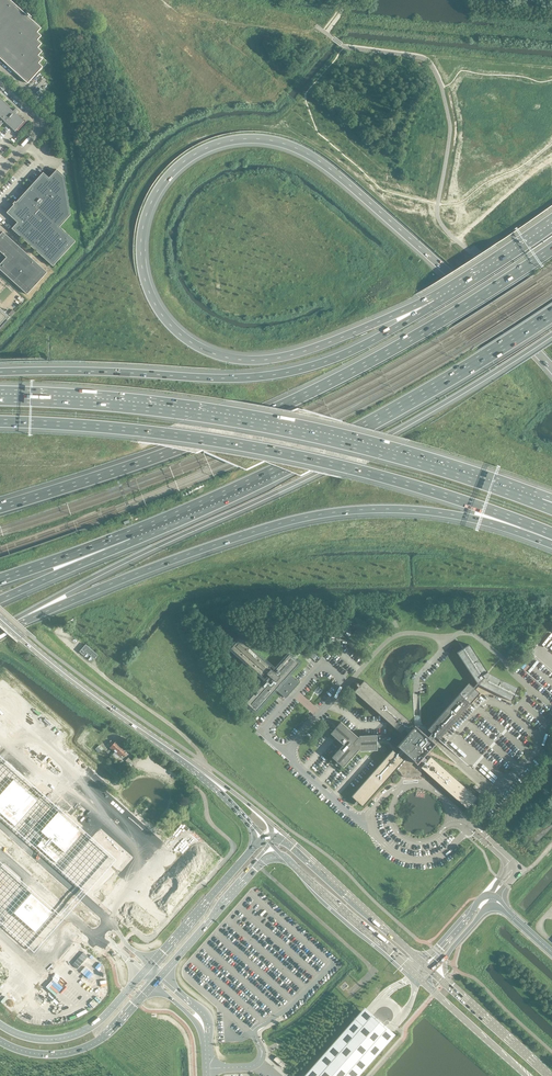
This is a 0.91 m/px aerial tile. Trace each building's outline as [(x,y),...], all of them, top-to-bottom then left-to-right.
[(17,6),(10,0),(0,0),(0,58),(28,84),(43,67),(39,64),(43,59),(39,56),(43,52),(38,48),(42,44),(38,40),(42,36),(38,32),(41,29),(17,6)] [(5,121),(15,131),(17,130),(18,131),(26,121),(17,113),(18,112),(18,111),(18,110),(17,110),(16,109),(15,110),(14,112),(8,107),(9,106),(0,97),(0,126),(5,121)] [(59,228),(70,216),(64,177),(57,170),(49,179),(43,173),(7,213),(18,223),(12,229),(53,267),(76,242),(59,228)] [(28,295),(47,273),(3,233),(0,236),(0,270),(28,295)] [(10,317),(6,313),(0,308),(0,329),(10,317)] [(239,640),(231,649),(250,666),(262,676),(265,672),(266,674),(269,677),(246,703),(256,712),(276,689),(281,695),(282,695),(296,680),(295,679),(289,674),(299,663),(289,654),(273,672),(271,669),(269,668),(270,667),(257,656),(239,640)] [(85,645),(80,652),(84,655),(87,652),(94,659),(95,658),(98,655),(86,644),(85,645)] [(340,722),(330,733),(343,744),(332,757),(343,767),(359,750),(360,751),(377,750),(377,744),(386,744),(393,750),(352,796),(356,801),(355,804),(357,804),(358,802),(363,806),(396,768),(404,775),(406,773),(410,772),(412,774),(421,774),(421,768),(467,809),(477,798),(427,753),(429,750),(436,755),(438,758),(456,760),(469,773),(470,772),(476,767),(474,765),(464,753),(466,752),(477,740),(470,733),(458,745),(455,748),(445,749),(439,750),(436,751),(432,747),(434,744),(435,744),(431,740),(435,736),(439,739),(480,693),(475,689),(479,685),(511,701),(518,688),(489,673),(487,672),(469,644),(457,653),(477,683),(473,687),(469,683),(428,729),(425,724),(431,712),(426,704),(420,703),(414,706),(415,725),(411,730),(407,726),(411,722),(364,681),(360,685),(358,684),(356,685),(359,687),(354,692),(400,733),(395,739),(389,734),(359,736),(358,737),(340,722)] [(108,747),(113,751),(119,744),(114,740),(112,742),(109,739),(107,742),(110,744),(108,747)] [(106,755),(107,755),(103,752),(105,750),(99,744),(95,749),(99,753),(106,760),(109,757),(106,755)] [(124,749),(119,744),(113,751),(118,756),(120,753),(123,756),(125,754),(122,751),(124,749)] [(123,768),(124,769),(132,761),(128,757),(125,760),(127,762),(125,764),(125,765),(123,768)] [(0,797),(0,810),(17,826),(38,803),(14,781),(0,797)] [(37,790),(35,793),(41,799),(44,796),(37,790)] [(59,811),(43,831),(66,852),(83,834),(59,811)] [(43,842),(39,846),(57,862),(61,858),(43,842)] [(31,892),(15,912),(38,932),(55,912),(31,892)] [(395,1036),(365,1008),(302,1075),(358,1075),(395,1036)] [(286,1064),(276,1056),(273,1059),(283,1067),(286,1064)]
